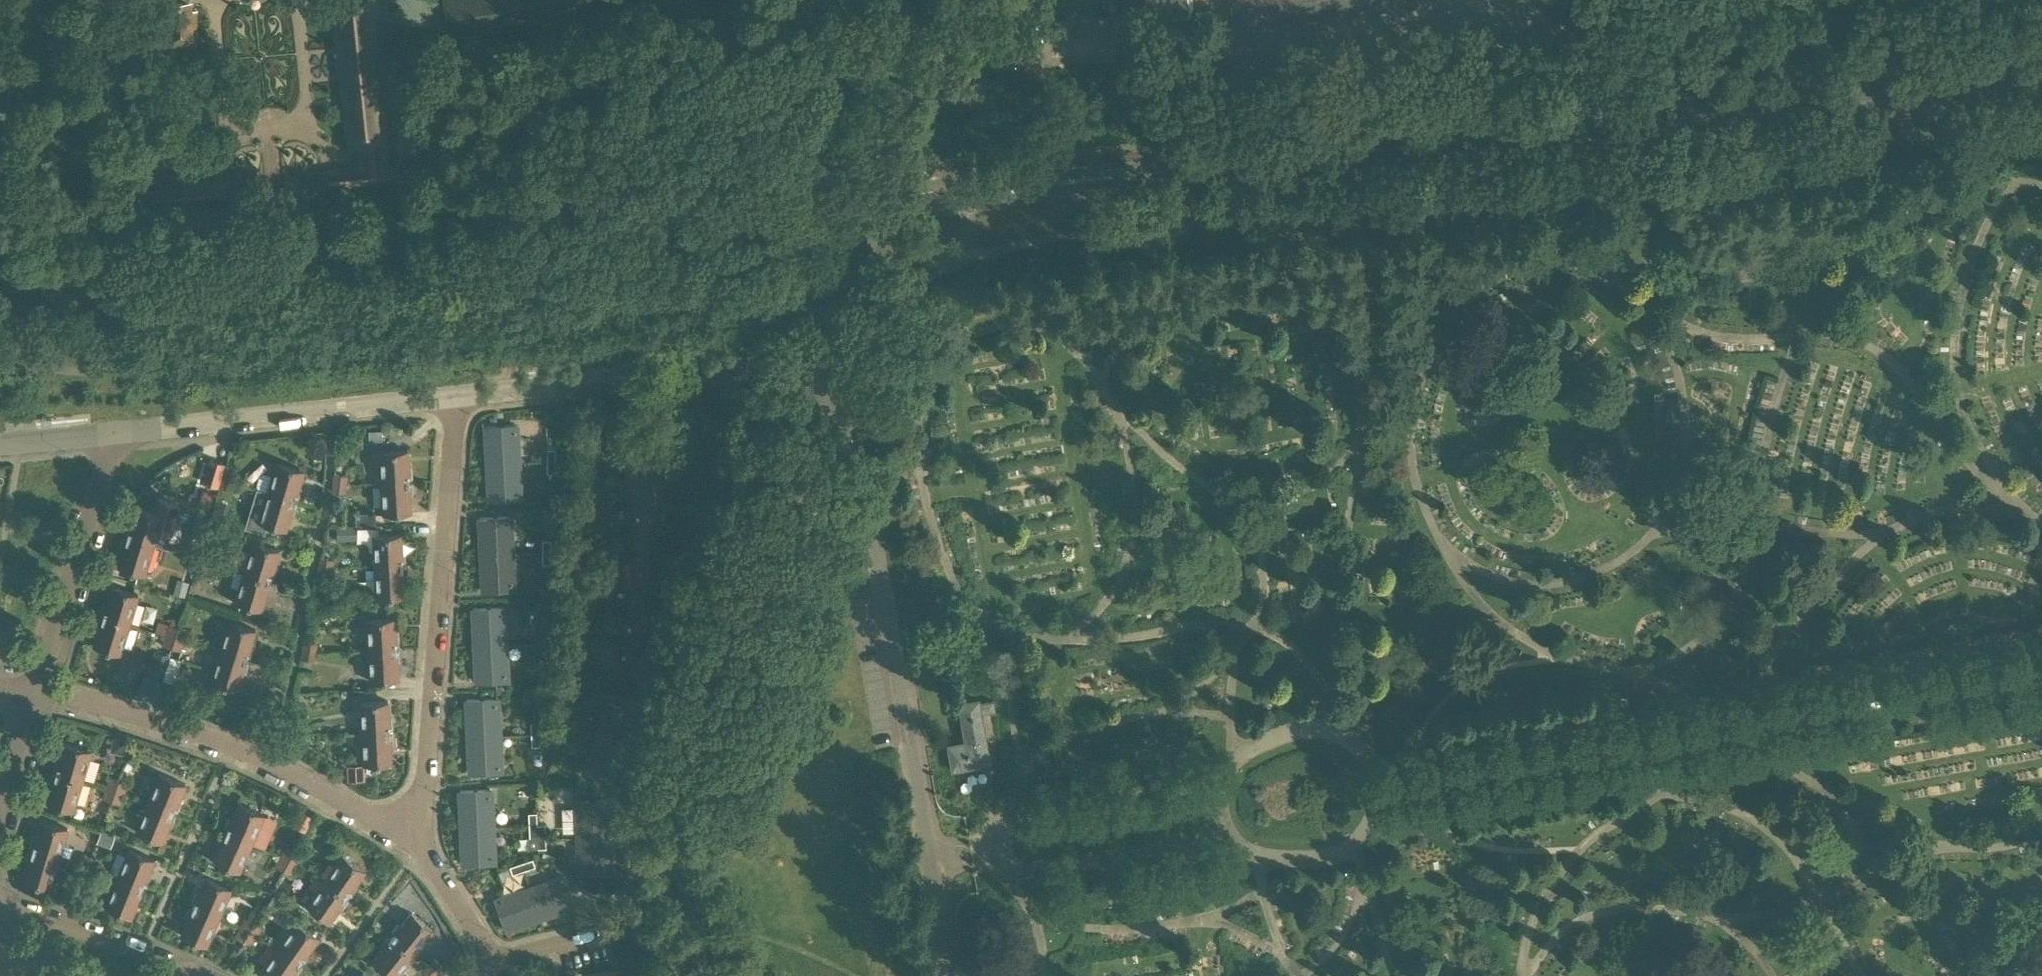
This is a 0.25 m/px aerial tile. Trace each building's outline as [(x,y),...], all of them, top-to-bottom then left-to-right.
[(335,48),(338,79),(340,98),(341,105),(345,144),(345,150),(354,150),(357,165),(339,167),(322,170),(319,170),(321,188),(406,180),(404,161),(389,163),(372,0),(330,0),(335,48)] [(447,39),(586,17),(583,0),(441,0),(447,39)] [(1152,12),(1193,8),(1193,0),(1150,0),(1152,12)] [(192,10),(192,3),(192,1),(166,2),(167,11),(162,11),(163,47),(165,47),(197,47),(197,10),(192,10)] [(226,179),(225,179),(193,182),(189,145),(169,147),(174,183),(141,188),(143,207),(229,198),(226,179)] [(485,427),(487,464),(518,462),(517,425),(485,427)] [(383,439),(383,430),(370,430),(370,440),(383,439)] [(545,461),(554,461),(555,448),(546,448),(545,461)] [(381,482),(407,481),(406,477),(411,476),(410,468),(406,469),(405,450),(379,451),(381,482)] [(225,463),(211,459),(204,482),(218,486),(225,463)] [(554,461),(545,461),(545,473),(554,473),(554,461)] [(520,499),(518,462),(487,464),(489,501),(520,499)] [(293,500),(294,497),(298,498),(301,489),(297,487),(302,470),(277,463),(273,476),(263,473),(260,475),(256,486),(258,489),(268,492),(293,500)] [(222,479),(233,482),(235,473),(224,470),(222,479)] [(334,474),(333,483),(344,484),(346,476),(334,474)] [(222,479),(219,487),(230,491),(233,482),(222,479)] [(407,485),(407,481),(381,482),(382,514),(408,513),(407,495),(412,494),(411,485),(407,485)] [(333,483),(332,492),(343,493),(344,484),(333,483)] [(214,494),(202,490),(199,500),(211,504),(214,494)] [(292,503),(293,500),(268,492),(258,523),(284,530),(289,512),(293,514),(296,504),(292,503)] [(128,533),(127,536),(152,544),(166,548),(179,506),(158,499),(154,512),(136,507),(130,524),(128,523),(125,532),(128,533)] [(211,517),(224,521),(226,514),(213,510),(211,517)] [(375,513),(355,514),(355,526),(375,526),(375,513)] [(479,518),(480,555),(512,553),(510,516),(479,518)] [(336,528),(336,540),(356,539),(355,527),(336,528)] [(373,535),(375,566),(400,565),(400,562),(405,561),(404,552),(400,553),(399,534),(373,535)] [(142,574),(152,544),(127,536),(126,540),(123,539),(120,548),(123,549),(118,567),(142,574)] [(542,552),(551,552),(552,540),(543,540),(542,552)] [(243,572),(269,580),(270,577),(273,578),(276,568),(272,567),(277,550),(252,542),(248,555),(239,552),(234,568),(244,571),(243,572)] [(188,555),(198,558),(201,548),(191,545),(188,555)] [(210,551),(201,548),(198,558),(207,561),(210,551)] [(551,552),(542,552),(542,564),(551,565),(551,552)] [(514,590),(512,561),(512,553),(480,555),(482,592),(514,590)] [(609,553),(609,562),(618,562),(617,553),(609,553)] [(185,566),(194,569),(198,558),(188,555),(185,566)] [(204,571),(207,561),(198,558),(194,569),(204,571)] [(319,567),(330,569),(332,560),(320,558),(319,567)] [(401,568),(400,565),(375,566),(376,598),(402,596),(401,578),(406,578),(405,568),(401,568)] [(319,567),(317,575),(328,577),(330,569),(319,567)] [(268,583),(269,580),(243,572),(234,602),(260,610),(265,592),(269,593),(272,584),(268,583)] [(176,580),(172,593),(183,596),(187,583),(176,580)] [(103,613),(102,617),(127,624),(136,594),(112,587),(106,605),(103,603),(100,612),(103,613)] [(472,609),(474,646),(505,644),(504,607),(472,609)] [(118,654),(127,624),(102,617),(101,620),(98,619),(95,628),(99,629),(94,646),(118,654)] [(367,619),(368,650),(394,649),(394,646),(398,646),(398,636),(394,636),(393,617),(367,619)] [(219,652),(244,660),(245,656),(249,658),(252,648),(248,647),(253,629),(228,622),(219,652)] [(173,638),(176,628),(167,626),(165,636),(173,638)] [(176,628),(173,638),(181,641),(184,630),(176,628)] [(540,643),(548,644),(549,631),(540,631),(540,643)] [(162,646),(170,649),(173,638),(165,636),(162,646)] [(178,651),(181,641),(173,638),(170,649),(178,651)] [(302,650),(313,653),(315,644),(304,642),(302,650)] [(548,644),(540,643),(539,656),(548,656),(548,644)] [(507,682),(506,646),(505,644),(474,646),(476,683),(507,682)] [(394,652),(394,649),(368,650),(370,681),(396,680),(395,662),(399,662),(398,652),(394,652)] [(154,650),(146,675),(161,680),(170,655),(154,650)] [(302,650),(301,659),(312,661),(313,653),(302,650)] [(243,663),(244,660),(219,652),(210,682),(235,689),(240,672),(244,673),(247,664),(243,663)] [(187,687),(175,682),(170,695),(182,699),(187,687)] [(595,689),(592,697),(601,701),(604,692),(595,689)] [(466,700),(467,737),(499,735),(497,698),(466,700)] [(979,702),(979,699),(957,702),(964,741),(947,744),(951,770),(990,764),(981,713),(994,710),(992,700),(979,702)] [(360,702),(362,734),(388,733),(387,729),(392,729),(391,719),(387,719),(386,701),(360,702)] [(563,726),(572,729),(576,718),(568,714),(563,726)] [(529,735),(538,734),(538,722),(529,722),(529,735)] [(293,734),(305,733),(305,724),(293,725),(293,734)] [(572,729),(563,726),(559,738),(567,741),(572,729)] [(305,742),(305,733),(293,734),(294,743),(305,742)] [(388,736),(388,733),(362,734),(363,764),(389,763),(388,745),(392,745),(392,736),(388,736)] [(538,734),(529,735),(530,747),(539,747),(538,734)] [(501,773),(499,742),(499,735),(467,737),(469,774),(501,773)] [(118,754),(125,755),(127,740),(113,737),(112,745),(118,754)] [(612,784),(625,749),(596,738),(582,773),(612,784)] [(56,769),(55,773),(80,780),(89,750),(64,743),(59,760),(56,759),(53,768),(56,769)] [(346,769),(346,778),(365,777),(364,769),(346,769)] [(71,810),(80,780),(55,773),(54,776),(51,775),(48,783),(52,784),(46,803),(71,810)] [(148,803),(172,812),(173,809),(177,811),(181,802),(176,800),(183,784),(159,774),(148,803)] [(106,788),(114,791),(117,781),(109,778),(106,788)] [(114,791),(122,794),(126,784),(117,781),(114,791)] [(114,791),(106,788),(102,798),(110,801),(114,791)] [(459,791),(461,828),(492,827),(491,790),(459,791)] [(118,804),(122,794),(114,791),(110,801),(118,804)] [(576,801),(577,830),(577,838),(609,837),(607,800),(576,801)] [(170,815),(172,812),(148,803),(136,832),(160,842),(167,824),(171,826),(175,817),(170,815)] [(227,829),(226,832),(250,843),(262,814),(239,804),(231,821),(228,819),(224,827),(227,829)] [(303,830),(311,816),(301,810),(293,825),(303,830)] [(536,824),(536,812),(527,813),(528,825),(536,825),(536,824)] [(33,847),(32,850),(56,858),(66,828),(41,820),(35,838),(32,837),(29,846),(33,847)] [(537,836),(545,836),(544,824),(536,824),(536,825),(537,836)] [(536,825),(528,825),(528,838),(536,837),(537,837),(537,836),(536,825)] [(494,864),(492,827),(461,828),(462,865),(494,864)] [(108,846),(113,834),(102,831),(97,843),(108,846)] [(237,871),(250,843),(226,832),(224,835),(221,834),(217,842),(221,844),(213,861),(237,871)] [(536,837),(537,849),(545,848),(545,836),(537,836),(537,837),(536,837)] [(609,837),(577,838),(579,875),(610,874),(609,837)] [(279,857),(287,861),(292,852),(284,848),(279,857)] [(117,878),(141,888),(142,885),(146,886),(149,877),(146,876),(153,859),(128,849),(117,878)] [(47,888),(56,858),(32,850),(31,854),(27,853),(25,861),(28,863),(23,880),(47,888)] [(287,861),(295,866),(300,857),(292,852),(287,861)] [(78,865),(87,868),(90,858),(82,855),(78,865)] [(324,881),(345,896),(347,893),(350,895),(356,887),(353,885),(363,870),(342,855),(324,881)] [(282,871),(287,861),(279,857),(274,867),(282,871)] [(87,868),(95,870),(99,861),(90,858),(87,868)] [(520,863),(523,871),(534,867),(532,859),(520,863)] [(289,875),(295,866),(287,861),(282,871),(289,875)] [(523,871),(520,863),(508,867),(511,875),(523,871)] [(87,868),(78,865),(75,875),(83,878),(87,868)] [(91,880),(95,870),(87,868),(83,878),(91,880)] [(564,876),(533,887),(529,888),(539,918),(574,906),(564,876)] [(140,891),(141,888),(117,878),(105,907),(129,917),(136,899),(140,901),(143,892),(140,891)] [(194,903),(193,906),(217,917),(229,888),(206,878),(198,895),(195,893),(191,902),(194,903)] [(343,899),(345,896),(324,881),(306,906),(327,921),(338,906),(341,908),(347,901),(343,899)] [(279,882),(272,892),(282,899),(290,889),(279,882)] [(504,930),(539,918),(529,888),(494,900),(504,930)] [(265,906),(277,914),(284,904),(272,896),(265,906)] [(204,946),(217,917),(193,906),(191,910),(188,908),(185,917),(188,918),(180,935),(204,946)] [(394,935),(391,937),(412,954),(431,929),(411,913),(400,927),(397,925),(391,933),(394,935)] [(240,928),(247,932),(252,923),(245,918),(240,928)] [(277,947),(299,962),(301,959),(304,962),(309,954),(306,952),(317,937),(295,922),(277,947)] [(252,923),(247,932),(254,936),(259,927),(252,923)] [(234,937),(241,942),(247,932),(240,928),(234,937)] [(254,936),(247,932),(241,942),(248,946),(254,936)] [(412,954),(391,937),(389,940),(387,938),(381,945),(383,947),(372,962),(389,975),(394,975),(412,954)] [(299,962),(277,947),(260,973),(264,975),(289,975),(291,973),(294,975),(300,967),(297,965),(299,962)] [(428,966),(436,974),(442,968),(434,960),(428,966)] [(436,974),(428,966),(422,972),(426,975),(434,975),(436,974)] [(625,968),(583,974),(583,975),(626,975),(625,968)]
